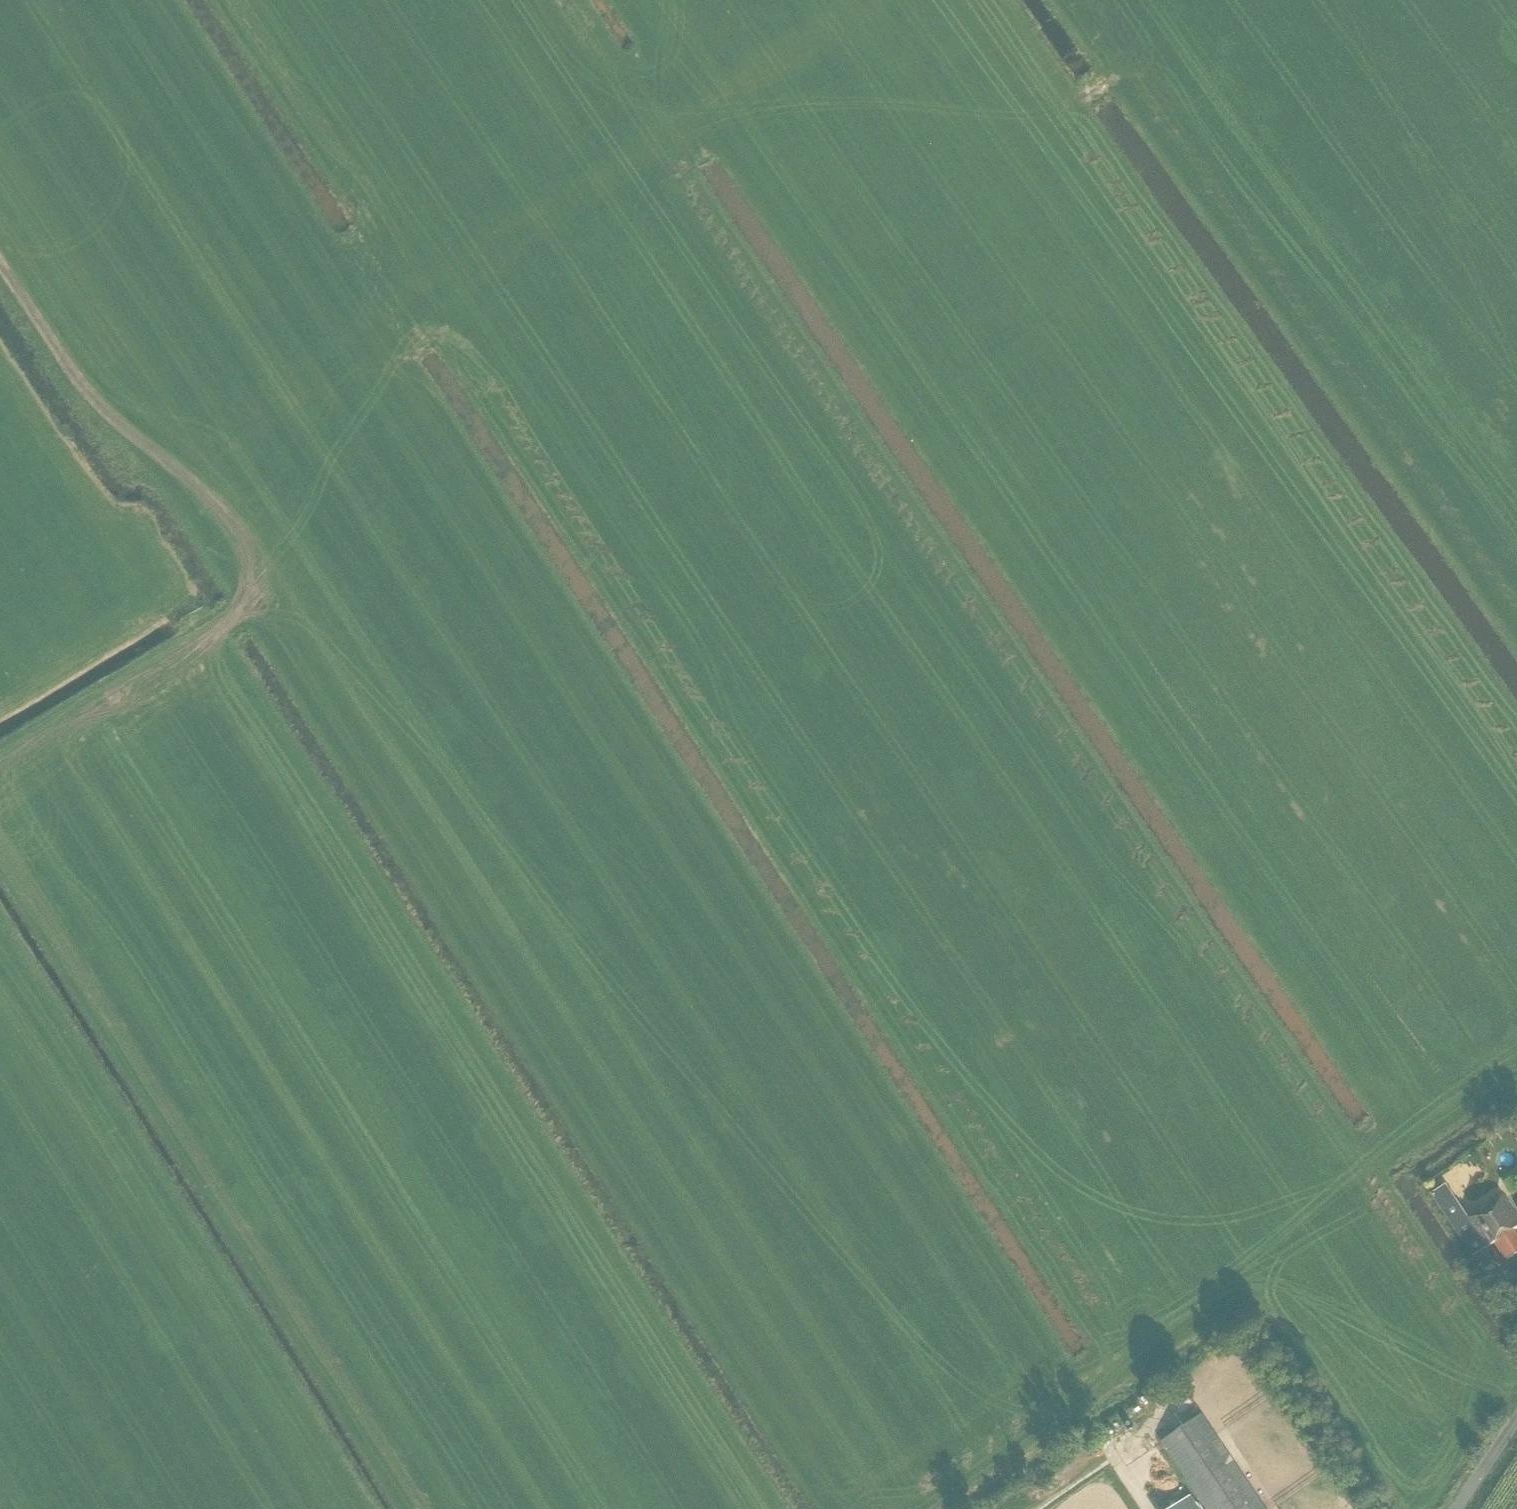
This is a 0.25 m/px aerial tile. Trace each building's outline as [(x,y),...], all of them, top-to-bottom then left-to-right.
[(1432,1194),(1473,1256),(1487,1247),(1495,1242),(1507,1260),(1516,1254),(1516,1234),(1514,1230),(1516,1228),(1516,1217),(1503,1196),(1468,1219),(1446,1185),(1432,1194)] [(1202,1415),(1162,1442),(1207,1508),(1266,1508),(1202,1415)] [(1191,1496),(1173,1508),(1199,1508),(1191,1496)]
